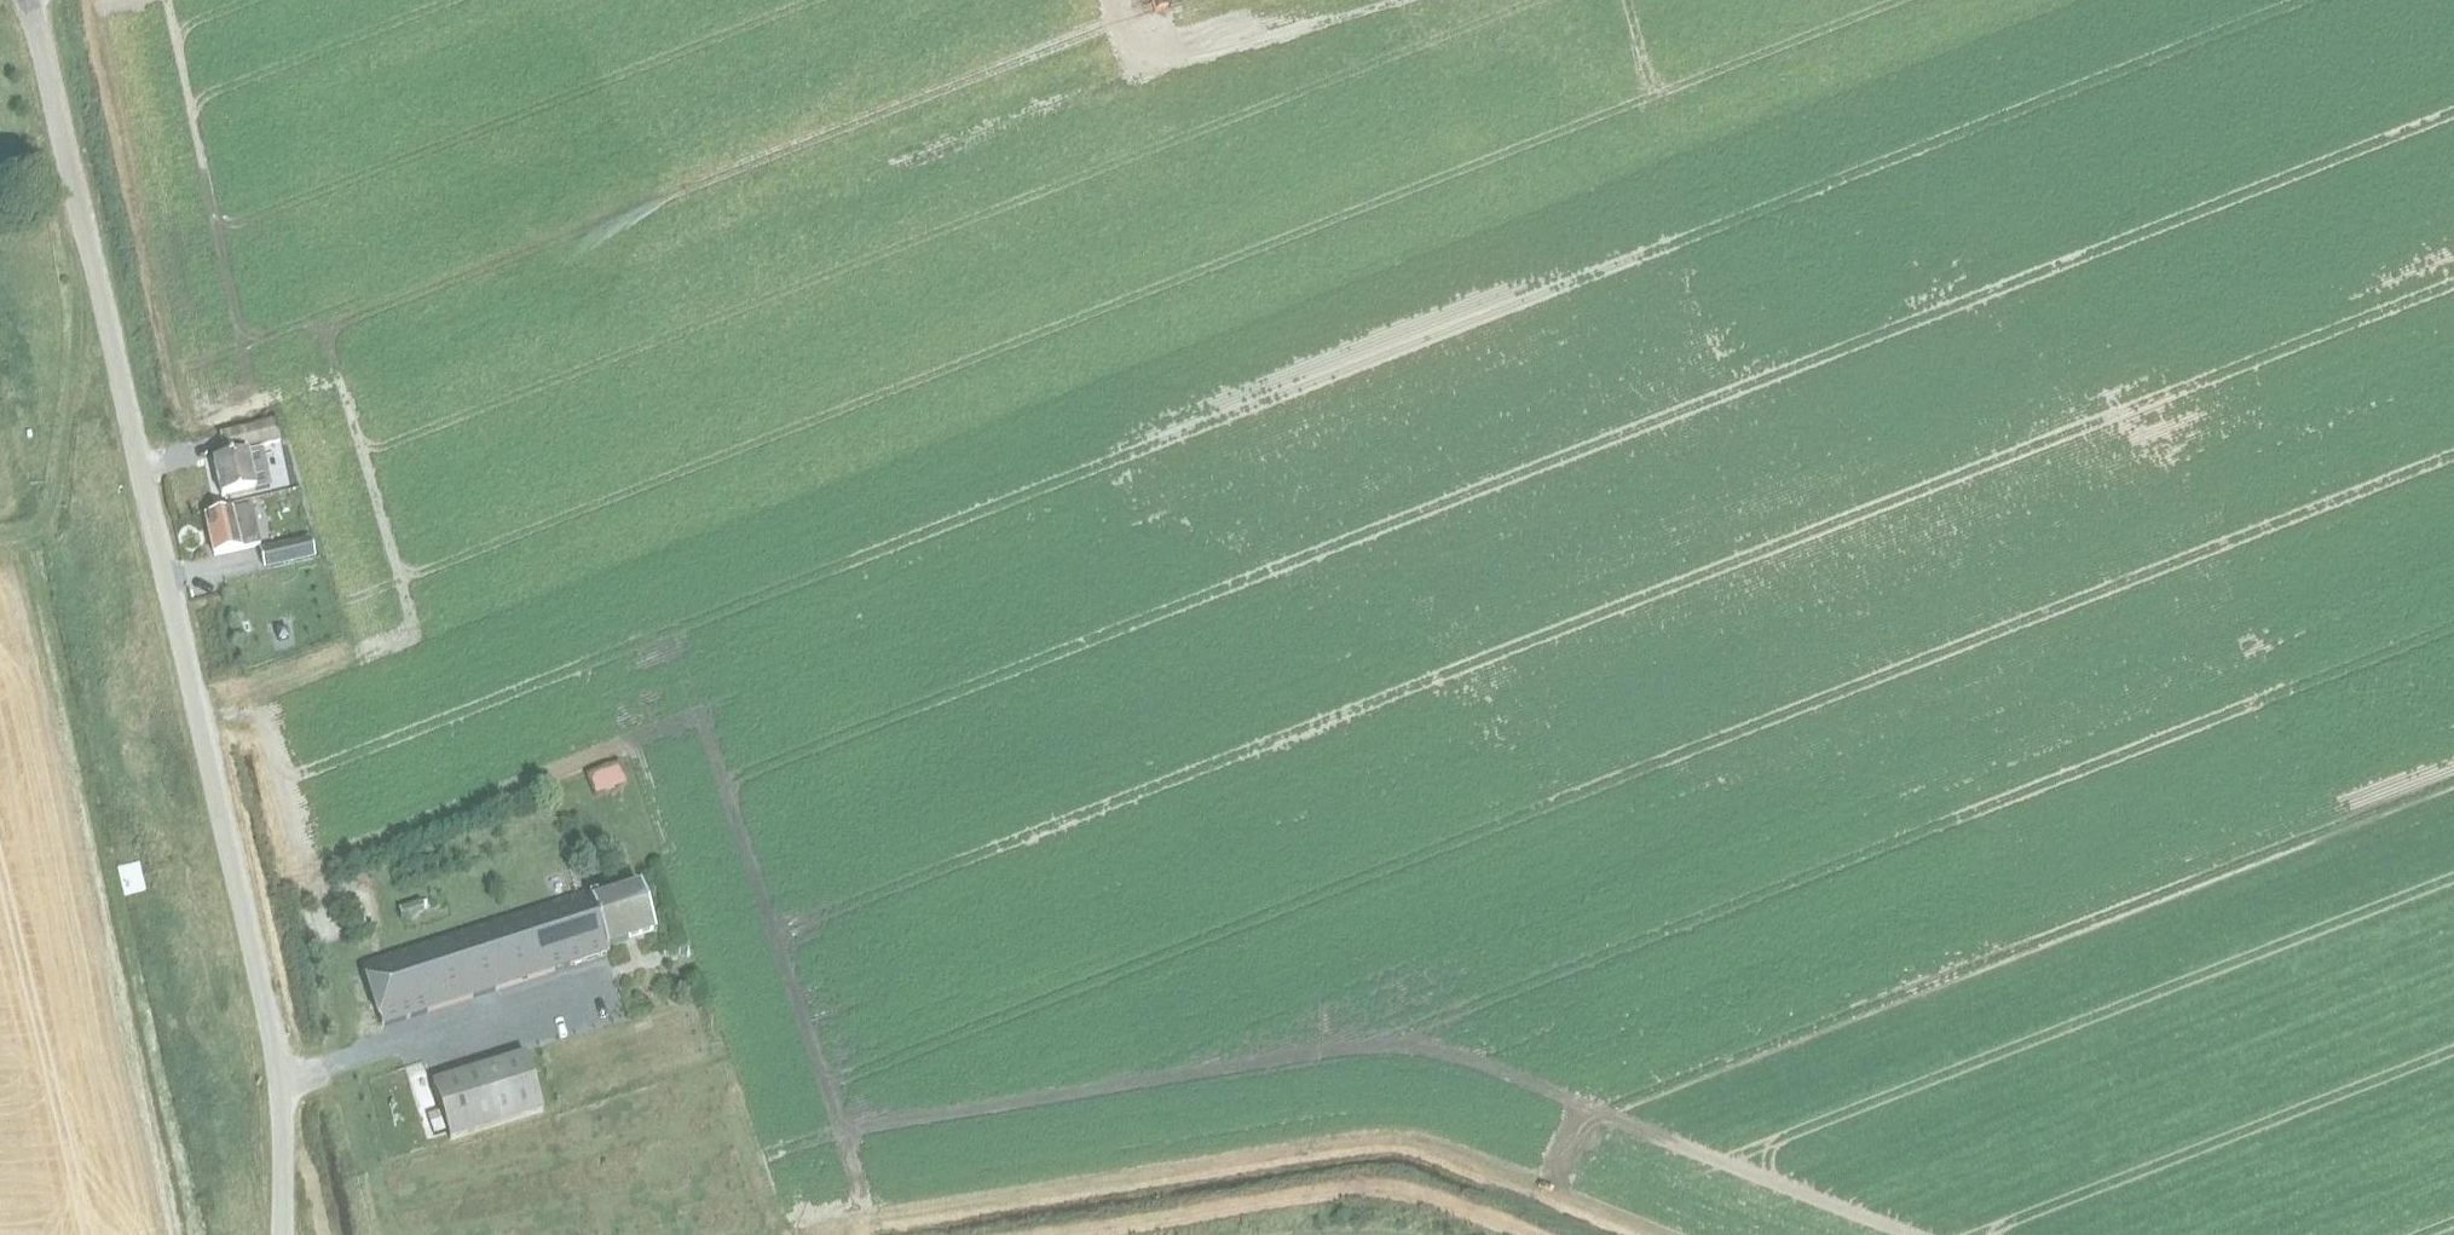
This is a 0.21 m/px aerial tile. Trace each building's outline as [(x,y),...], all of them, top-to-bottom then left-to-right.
[(280,442),(277,426),(276,422),(220,435),(225,454),(280,442)] [(265,469),(261,452),(248,455),(213,462),(221,498),(256,491),(269,488),(265,469)] [(215,556),(259,545),(250,507),(206,518),(215,556)] [(259,542),(281,538),(279,524),(256,528),(259,542)] [(308,541),(261,552),(265,569),(312,558),(308,541)] [(287,631),(276,633),(278,644),(289,641),(287,631)] [(588,764),(595,783),(624,774),(617,754),(588,764)] [(383,1028),(608,955),(606,947),(652,932),(639,890),(599,903),(597,896),(591,899),(589,895),(363,969),(383,1028)] [(422,904),(400,910),(404,922),(425,915),(422,904)] [(447,1041),(431,1045),(435,1064),(452,1061),(447,1041)] [(543,1112),(525,1056),(433,1085),(444,1119),(448,1134),(451,1141),(543,1112)] [(444,1119),(428,1123),(433,1138),(448,1134),(444,1119)]
